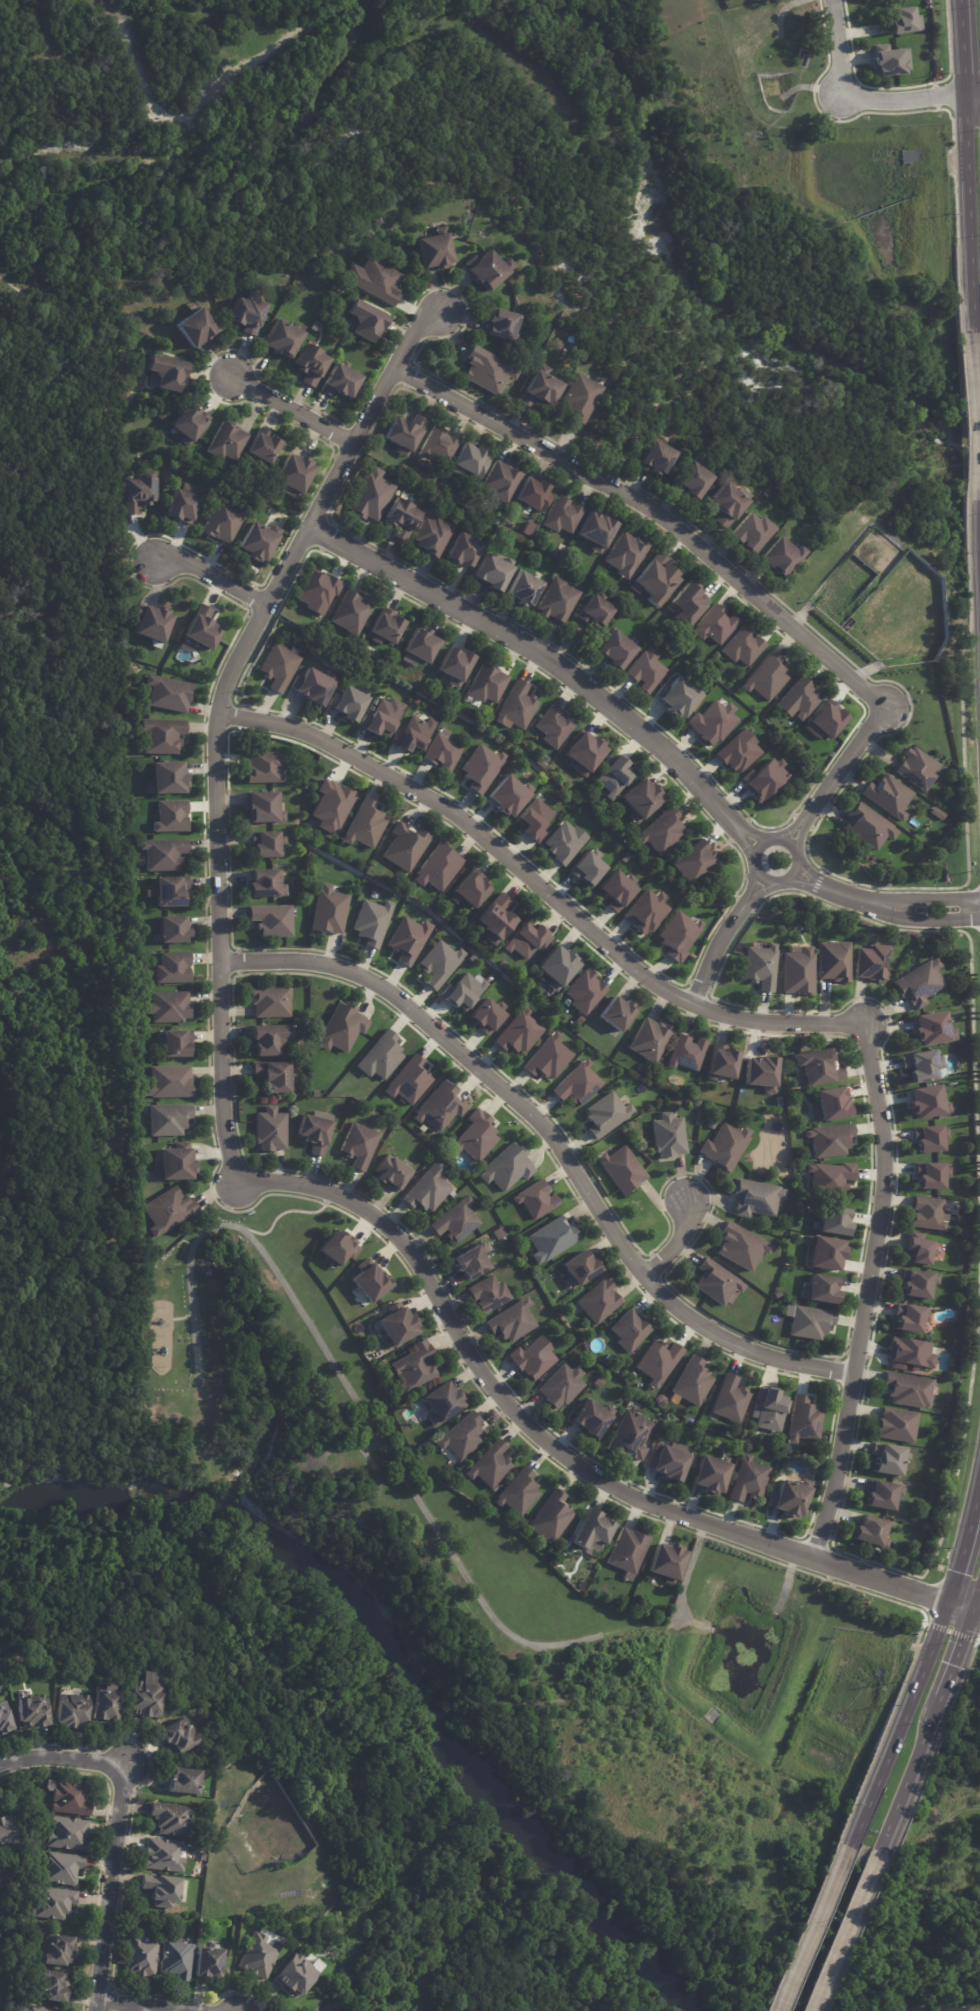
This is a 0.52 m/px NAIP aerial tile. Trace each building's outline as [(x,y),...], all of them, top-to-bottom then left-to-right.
[(890,35),(888,20),(894,20),(892,8),(911,6),(912,15),(918,15),(920,30),(914,31),(890,35)] [(903,74),(902,70),(906,70),(905,62),(908,62),(907,48),(887,50),(887,43),(872,45),(873,57),(872,57),(872,63),(871,63),(872,76),(903,74)] [(381,216),(385,222),(381,225),(376,220),(381,216)] [(440,268),(435,269),(434,265),(422,268),(416,238),(436,234),(435,228),(444,226),(452,262),(446,263),(446,266),(440,268)] [(327,257),(325,253),(330,249),(333,253),(327,257)] [(474,281),(473,280),(474,279),(466,271),(487,250),(502,266),(508,259),(515,266),(488,292),(481,285),(479,286),(474,281)] [(395,290),(394,293),(398,295),(392,307),(341,280),(350,263),(360,269),(367,256),(402,274),(395,288),(396,289),(395,290)] [(251,333),(242,331),(244,322),(239,321),(238,324),(226,320),(233,296),(243,299),(246,289),(254,291),(251,299),(262,302),(253,334),(251,333)] [(386,319),(381,330),(379,329),(371,343),(345,329),(352,316),(345,312),(353,298),(387,317),(386,319)] [(203,342),(202,341),(193,348),(174,325),(198,306),(216,330),(208,336),(209,337),(203,342)] [(483,331),(488,313),(492,314),(494,309),(518,316),(513,331),(521,333),(518,343),(482,333),(483,331)] [(293,328),(303,333),(290,360),(281,355),(280,357),(271,352),(272,351),(263,347),(276,320),(293,328)] [(461,359),(463,356),(461,355),(468,342),(513,367),(508,376),(502,373),(491,394),(457,375),(464,362),(461,361),(461,359)] [(305,345),(319,352),(318,354),(328,360),(313,388),(302,382),(305,375),(294,370),(296,367),(291,364),(302,343),(305,345)] [(181,363),(186,364),(182,377),(180,377),(179,380),(180,381),(177,393),(148,386),(151,372),(143,370),(146,355),(181,363)] [(545,404),(531,397),(526,406),(514,400),(519,390),(518,390),(530,367),(532,369),(536,362),(546,367),(542,374),(557,382),(545,404)] [(337,365),(360,377),(349,399),(335,392),(333,397),(322,391),(325,386),(323,385),(335,364),(337,365)] [(594,383),(603,388),(583,425),(572,419),(575,413),(559,405),(576,374),(594,383)] [(129,388),(129,399),(120,399),(120,388),(129,388)] [(631,436),(626,426),(610,433),(601,413),(629,400),(642,431),(631,436)] [(193,410),(199,415),(200,413),(209,421),(206,425),(205,424),(190,442),(192,443),(187,449),(179,442),(181,439),(167,427),(183,408),(187,411),(190,408),(193,410)] [(417,415),(427,421),(407,458),(397,454),(400,448),(383,439),(395,417),(411,426),(417,415)] [(227,422),(235,427),(234,428),(245,433),(230,460),(220,455),(217,459),(200,450),(217,419),(225,423),(225,422),(227,422)] [(440,429),(444,432),(443,434),(446,436),(447,432),(459,439),(446,465),(427,454),(424,459),(417,455),(433,424),(437,427),(437,428),(440,429)] [(255,426),(268,433),(266,436),(275,441),(263,463),(253,458),(251,462),(244,459),(247,454),(241,451),(254,426),(255,426)] [(661,445),(671,451),(659,473),(654,470),(653,473),(649,471),(648,472),(635,465),(636,461),(636,460),(648,438),(661,445)] [(466,446),(472,450),(474,447),(485,453),(483,457),(489,460),(478,479),(465,471),(461,477),(451,471),(454,466),(451,464),(462,444),(466,446)] [(289,454),(296,458),(298,455),(310,462),(308,465),(313,468),(297,499),(288,495),(291,489),(273,479),(286,453),(289,454)] [(695,501),(685,494),(674,487),(676,484),(675,483),(694,456),(704,463),(699,469),(711,477),(695,501)] [(497,461),(522,475),(506,505),(488,496),(492,490),(482,484),(495,460),(497,461)] [(364,517),(362,521),(353,516),(354,513),(347,510),(367,473),(368,474),(372,467),(382,473),(378,479),(390,485),(371,520),(364,517)] [(147,504),(139,504),(138,514),(125,513),(125,501),(122,500),(123,479),(134,479),(134,476),(148,477),(148,470),(155,470),(154,500),(147,500),(147,504)] [(528,480),(535,484),(536,482),(546,488),(544,492),(551,495),(541,513),(535,510),(534,511),(525,506),(523,510),(517,507),(519,503),(513,500),(525,478),(528,480)] [(745,491),(750,496),(746,501),(746,502),(731,520),(732,520),(724,530),(714,521),(721,512),(708,501),(723,482),(735,492),(739,487),(745,491)] [(176,489),(195,495),(188,518),(190,519),(188,524),(175,520),(176,516),(175,515),(174,519),(161,515),(170,487),(176,489)] [(563,497),(566,499),(565,501),(568,503),(569,501),(581,507),(567,532),(555,526),(553,531),(538,523),(554,493),(563,497)] [(223,542),(212,536),(211,538),(196,529),(215,495),(242,510),(224,542),(223,542)] [(393,496),(407,504),(406,506),(417,511),(401,541),(388,534),(394,524),(390,521),(388,525),(377,519),(390,495),(393,496)] [(586,511),(595,516),(596,514),(612,523),(595,553),(586,549),(589,543),(571,533),(584,510),(586,511)] [(753,554),(742,545),(744,543),(742,541),(740,543),(730,534),(749,513),(758,521),(761,516),(775,529),(753,554)] [(434,518),(453,528),(436,560),(425,554),(427,551),(420,547),(419,549),(414,546),(415,542),(412,540),(424,517),(432,521),(434,517),(434,518)] [(240,554),(242,551),(232,545),(247,519),(264,529),(268,521),(277,526),(258,559),(253,556),(251,560),(240,554)] [(620,531),(630,537),(631,535),(646,544),(623,580),(612,573),(614,570),(599,560),(619,530),(620,531)] [(459,532),(481,545),(469,568),(458,562),(456,565),(444,558),(458,532),(459,532)] [(790,545),(796,551),(799,547),(806,552),(782,580),(772,572),(773,571),(769,567),(760,559),(779,537),(790,545)] [(660,554),(670,562),(666,567),(676,575),(674,578),(678,581),(654,609),(645,601),(648,597),(641,591),(637,595),(629,588),(633,584),(632,583),(658,552),(660,554)] [(487,588),(488,586),(472,577),(485,554),(504,564),(508,558),(514,562),(511,568),(512,568),(498,594),(487,588)] [(533,579),(541,584),(528,607),(524,604),(522,607),(515,604),(517,601),(505,594),(518,571),(533,579)] [(561,624),(546,616),(544,619),(537,615),(539,612),(536,609),(553,577),(565,584),(564,584),(579,593),(562,625),(561,624)] [(694,585),(697,588),(696,589),(710,601),(685,630),(672,619),(675,616),(667,609),(671,604),(669,603),(689,581),(694,585)] [(350,589),(363,597),(365,594),(371,597),(369,601),(373,603),(356,636),(344,630),(345,628),(330,620),(347,588),(350,589)] [(330,601),(325,598),(330,589),(335,592),(330,601)] [(600,628),(594,624),(592,627),(588,624),(587,625),(577,618),(592,595),(597,599),(601,593),(607,597),(603,603),(613,610),(600,628)] [(157,606),(169,610),(167,613),(173,615),(161,643),(133,631),(138,619),(134,618),(139,605),(143,606),(144,604),(155,609),(157,606)] [(211,609),(215,611),(209,621),(214,623),(213,627),(220,631),(209,649),(183,635),(195,613),(196,614),(202,604),(211,609)] [(716,606),(724,613),(722,616),(726,620),(730,615),(738,622),(718,646),(706,636),(701,641),(691,633),(696,627),(695,626),(714,604),(716,606)] [(303,613),(316,620),(313,626),(288,613),(290,607),(303,613)] [(385,608),(393,612),(392,614),(404,620),(392,643),(384,639),(381,645),(371,640),(374,633),(370,631),(380,611),(382,612),(385,607),(385,608)] [(425,628),(430,630),(428,633),(439,639),(426,663),(403,650),(415,627),(420,630),(422,626),(425,628)] [(750,632),(752,634),(750,637),(753,639),(755,637),(765,646),(747,668),(736,659),(733,663),(720,652),(742,626),(750,632)] [(630,643),(636,649),(618,672),(608,664),(609,662),(596,651),(613,630),(630,643)] [(287,650),(300,658),(279,695),(267,687),(273,679),(269,676),(267,679),(262,676),(263,673),(259,671),(275,643),(287,650)] [(451,647),(459,651),(461,648),(474,656),(456,688),(447,683),(451,677),(436,669),(449,646),(451,647)] [(641,682),(638,680),(635,683),(624,674),(642,652),(644,653),(648,647),(658,655),(654,661),(666,671),(646,696),(638,689),(642,683),(641,682)] [(772,652),(781,660),(777,664),(785,671),(783,674),(787,678),(767,703),(751,689),(747,693),(740,688),(744,683),(743,683),(771,651),(772,652)] [(491,665),(495,667),(495,668),(499,670),(498,672),(508,677),(494,703),(485,698),(482,702),(466,693),(483,661),(491,665)] [(312,671),(321,676),(324,670),(332,674),(315,706),(298,697),(299,695),(288,688),(289,688),(285,686),(292,674),(296,676),(301,665),(312,671)] [(188,696),(185,695),(181,712),(143,704),(147,685),(140,684),(143,673),(190,683),(188,696)] [(677,676),(692,689),(697,682),(705,689),(681,719),(677,715),(675,718),(664,709),(667,706),(658,699),(660,697),(655,694),(664,683),(668,686),(677,676)] [(801,678),(810,686),(809,687),(817,693),(815,696),(820,700),(804,719),(803,718),(799,722),(793,717),(797,712),(795,710),(788,717),(775,706),(800,677),(801,678)] [(519,679),(529,685),(524,695),(527,697),(529,693),(535,696),(533,700),(538,703),(522,730),(510,723),(507,728),(495,721),(498,715),(496,715),(517,678),(519,679)] [(341,719),(336,717),(338,712),(327,706),(328,705),(325,703),(330,692),(334,693),(339,684),(356,693),(359,688),(365,691),(349,723),(341,719)] [(377,732),(373,729),(371,733),(355,724),(362,712),(366,714),(375,696),(385,701),(388,696),(401,704),(384,735),(377,732)] [(829,701),(838,708),(836,710),(846,719),(827,741),(807,723),(828,699),(829,701)] [(716,744),(714,742),(709,748),(698,739),(699,737),(690,729),(691,728),(686,724),(695,713),(700,717),(713,701),(721,708),(726,702),(735,709),(730,715),(737,720),(717,745),(716,744)] [(554,704),(563,711),(561,714),(563,716),(565,713),(576,722),(555,749),(541,739),(545,734),(535,726),(553,703),(554,704)] [(406,714),(400,726),(399,726),(396,731),(391,729),(384,742),(401,751),(404,745),(415,750),(421,738),(431,719),(413,710),(410,716),(406,714)] [(186,722),(185,733),(177,733),(176,739),(179,739),(179,744),(176,744),(176,751),(143,751),(143,729),(140,729),(141,719),(186,720),(186,722)] [(715,754),(736,776),(762,751),(741,729),(715,754)] [(584,732),(591,738),(594,734),(603,742),(601,745),(606,750),(584,778),(568,765),(571,760),(563,754),(582,730),(584,732)] [(431,731),(456,745),(442,773),(432,768),(435,762),(430,760),(429,763),(417,756),(431,731)] [(473,794),(463,786),(467,781),(458,775),(460,772),(455,768),(474,742),(492,755),(495,751),(501,755),(498,760),(499,760),(474,795),(473,794)] [(937,766),(930,775),(934,778),(923,793),(894,772),(904,758),(901,755),(905,749),(908,751),(911,747),(937,766)] [(283,770),(278,770),(278,781),(243,781),(243,770),(244,770),(244,764),(247,764),(248,751),(284,751),(283,770)] [(622,761),(623,761),(620,764),(630,772),(606,801),(600,795),(603,791),(590,780),(599,769),(598,768),(612,752),(622,761)] [(758,805),(753,798),(754,797),(749,792),(750,791),(740,780),(750,771),(754,775),(771,759),(775,764),(779,760),(784,765),(780,769),(788,777),(758,805)] [(182,764),(182,773),(186,773),(186,786),(182,786),(182,792),(147,793),(147,782),(152,782),(152,762),(182,761),(182,764)] [(493,811),(488,806),(490,804),(481,796),(501,773),(517,787),(521,782),(529,789),(505,817),(500,813),(498,815),(493,811)] [(903,807),(900,812),(905,816),(900,824),(860,794),(868,783),(876,789),(879,784),(877,782),(880,778),(880,779),(884,774),(912,795),(903,807)] [(638,778),(646,786),(649,784),(655,791),(653,793),(657,797),(630,822),(623,815),(628,811),(615,795),(636,776),(638,778)] [(324,779),(328,781),(329,780),(346,789),(347,787),(357,793),(333,836),(315,825),(319,819),(310,814),(322,793),(316,790),(323,778),(324,779)] [(247,805),(247,791),(277,790),(277,810),(286,810),(286,820),(247,820),(247,805)] [(366,797),(377,803),(374,808),(384,814),(382,817),(387,820),(371,849),(352,838),(349,844),(341,840),(365,796),(366,797)] [(518,826),(515,830),(525,839),(526,838),(531,842),(540,832),(536,828),(549,813),(531,797),(522,808),(521,807),(509,819),(518,826)] [(187,802),(187,814),(184,814),(184,817),(187,817),(187,831),(152,831),(152,822),(158,822),(157,801),(187,800),(187,802)] [(843,827),(846,823),(848,825),(850,821),(844,817),(855,801),(892,827),(891,829),(897,833),(890,842),(884,838),(874,852),(841,829),(843,827)] [(676,824),(679,827),(675,831),(679,835),(656,855),(642,839),(637,844),(632,838),(636,834),(635,833),(667,805),(675,814),(671,818),(676,824)] [(933,807),(944,815),(940,821),(929,814),(933,807)] [(562,866),(552,858),(554,856),(546,849),(548,847),(544,844),(564,820),(572,827),(574,825),(588,837),(563,867),(562,866)] [(417,827),(431,837),(406,873),(381,856),(396,835),(391,832),(399,821),(403,824),(404,823),(409,827),(407,830),(412,833),(417,827)] [(283,845),(277,845),(277,857),(251,857),(250,832),(277,831),(277,837),(285,837),(285,845),(283,845)] [(698,838),(706,847),(703,849),(705,852),(707,850),(711,854),(709,856),(713,860),(685,885),(667,864),(697,838),(698,838)] [(187,841),(188,853),(178,853),(178,857),(180,857),(181,863),(178,863),(178,870),(146,870),(145,849),(139,849),(139,842),(145,842),(145,840),(187,839),(187,841)] [(449,850),(463,861),(439,892),(425,881),(421,886),(413,880),(417,875),(415,873),(440,841),(447,846),(446,848),(449,850)] [(566,866),(567,866),(563,871),(573,880),(575,878),(578,881),(578,880),(583,885),(600,866),(581,849),(566,866)] [(315,853),(312,858),(307,856),(310,850),(315,853)] [(475,869),(482,875),(481,877),(488,883),(485,886),(489,889),(473,908),(453,891),(473,867),(475,869)] [(609,868),(631,888),(610,912),(601,904),(605,899),(597,893),(598,892),(593,887),(609,868)] [(247,883),(250,883),(250,870),(277,870),(277,885),(286,885),(286,896),(247,896),(247,883)] [(190,878),(190,890),(183,890),(183,906),(156,906),(156,877),(190,877),(190,878)] [(341,934),(320,930),(320,931),(310,929),(318,888),(320,889),(322,882),(333,884),(331,891),(348,895),(341,934)] [(643,930),(641,928),(636,934),(625,924),(627,923),(617,915),(642,888),(649,895),(654,889),(662,896),(657,901),(664,907),(643,930)] [(501,892),(511,902),(504,910),(515,921),(497,940),(498,941),(493,947),(485,939),(489,935),(487,933),(488,932),(475,920),(501,892)] [(376,949),(363,944),(366,938),(356,935),(357,931),(351,929),(362,899),(382,907),(385,900),(394,903),(376,949)] [(290,909),(291,936),(258,936),(258,930),(255,930),(255,924),(259,924),(259,920),(248,920),(248,905),(290,905),(290,909)] [(670,961),(660,953),(663,948),(654,942),(657,938),(653,935),(673,909),(690,923),(693,918),(699,922),(696,927),(697,928),(679,950),(682,952),(673,963),(670,961)] [(185,918),(185,928),(189,928),(189,937),(185,937),(185,942),(159,943),(159,916),(185,916),(185,918)] [(407,968),(396,961),(400,955),(390,949),(391,948),(386,945),(403,916),(419,925),(423,920),(433,926),(407,968)] [(536,923),(552,937),(542,948),(537,944),(534,948),(535,949),(525,960),(512,948),(507,952),(502,947),(514,934),(513,933),(523,922),(531,930),(536,923)] [(423,982),(433,991),(466,955),(458,948),(453,953),(438,939),(416,964),(428,976),(423,982)] [(842,981),(832,981),(832,978),(818,977),(820,943),(837,943),(837,942),(850,942),(848,981),(842,981)] [(771,991),(758,990),(759,980),(755,979),(755,983),(748,982),(749,979),(743,978),(746,946),(768,949),(769,943),(776,944),(775,950),(777,950),(772,992),(771,991)] [(872,980),(862,979),(862,977),(851,976),(853,947),(865,948),(865,943),(884,945),(880,979),(872,978),(872,980)] [(555,946),(563,953),(566,950),(576,958),(574,961),(579,965),(554,993),(551,990),(550,991),(546,988),(548,987),(547,986),(551,981),(535,968),(555,945),(555,946)] [(800,994),(800,992),(783,992),(783,952),(801,953),(801,946),(812,946),(812,953),(814,953),(813,994),(800,994)] [(189,954),(190,966),(187,966),(187,969),(189,969),(189,982),(156,983),(155,966),(161,965),(160,953),(189,951),(189,954)] [(913,1009),(911,1009),(908,1004),(907,1005),(903,999),(904,998),(901,994),(896,997),(893,992),(895,991),(889,981),(926,959),(932,956),(937,965),(932,969),(941,984),(920,997),(923,1002),(913,1009)] [(463,1012),(486,987),(468,970),(451,987),(447,984),(438,994),(453,1008),(456,1005),(463,1012)] [(592,972),(595,975),(593,977),(607,989),(583,1016),(569,1004),(572,1001),(563,993),(584,970),(587,973),(590,970),(592,972)] [(254,1016),(254,1004),(250,1004),(250,986),(290,986),(290,998),(289,998),(289,1017),(254,1017),(254,1016)] [(189,993),(189,1004),(190,1004),(191,1018),(183,1018),(184,1023),(153,1023),(153,1014),(145,1014),(145,1003),(152,1003),(152,993),(188,992),(189,993)] [(615,997),(624,1004),(626,1001),(632,1006),(630,1008),(634,1012),(619,1033),(598,1017),(614,996),(615,997)] [(487,1035),(507,1007),(498,1001),(495,1005),(484,997),(467,1020),(487,1035)] [(352,1006),(357,1008),(355,1012),(364,1017),(364,1018),(369,1020),(362,1034),(357,1031),(345,1052),(330,1044),(326,1050),(316,1045),(320,1039),(318,1038),(338,1000),(345,1003),(345,1002),(352,1006)] [(514,1052),(507,1047),(503,1051),(493,1042),(521,1010),(525,1006),(531,1011),(527,1015),(544,1030),(523,1054),(519,1050),(515,1054),(514,1052)] [(951,1034),(952,1039),(917,1046),(915,1040),(911,1041),(909,1028),(913,1027),(911,1016),(940,1011),(944,1031),(951,1029),(951,1034)] [(647,1018),(656,1023),(657,1020),(672,1029),(653,1064),(642,1057),(627,1048),(644,1017),(647,1018)] [(290,1039),(285,1039),(285,1055),(254,1055),(254,1038),(251,1038),(251,1025),(290,1024),(291,1039),(290,1039)] [(388,1030),(397,1038),(393,1043),(400,1050),(398,1053),(403,1057),(381,1081),(372,1073),(367,1078),(354,1066),(386,1029),(388,1030)] [(191,1032),(191,1044),(186,1044),(186,1056),(161,1056),(161,1045),(156,1045),(156,1034),(160,1034),(160,1030),(191,1030),(191,1032)] [(680,1034),(690,1038),(689,1042),(694,1044),(696,1038),(707,1042),(696,1072),(688,1069),(675,1064),(673,1069),(666,1067),(668,1061),(667,1060),(677,1033),(680,1034)] [(537,1071),(549,1081),(574,1054),(551,1034),(521,1067),(532,1077),(537,1071)] [(725,1048),(739,1052),(732,1080),(716,1076),(715,1082),(708,1080),(709,1075),(707,1074),(712,1049),(717,1051),(718,1046),(725,1047),(724,1048),(725,1048)] [(834,1062),(835,1068),(842,1066),(844,1080),(798,1088),(796,1078),(802,1077),(800,1065),(795,1066),(793,1055),(828,1049),(829,1053),(833,1053),(834,1062)] [(910,1083),(935,1079),(933,1069),(943,1068),(941,1057),(934,1058),(933,1050),(899,1055),(901,1069),(907,1068),(910,1083)] [(416,1056),(425,1064),(420,1069),(429,1076),(428,1077),(432,1081),(410,1107),(395,1094),(391,1100),(382,1093),(414,1055),(416,1056)] [(760,1056),(777,1058),(774,1094),(764,1093),(765,1086),(744,1084),(746,1057),(759,1058),(759,1056),(760,1056)] [(572,1103),(568,1099),(571,1096),(568,1094),(561,1101),(551,1091),(581,1061),(582,1062),(586,1058),(592,1064),(587,1068),(602,1083),(580,1106),(575,1101),(573,1104),(572,1103)] [(289,1062),(289,1092),(268,1092),(268,1086),(265,1086),(265,1081),(263,1081),(263,1077),(255,1077),(255,1062),(289,1062)] [(189,1068),(189,1083),(191,1083),(191,1096),(150,1097),(150,1095),(143,1095),(143,1084),(150,1084),(149,1066),(189,1066),(189,1068)] [(454,1088),(457,1091),(454,1095),(467,1107),(458,1118),(454,1114),(437,1134),(421,1119),(417,1124),(412,1119),(415,1115),(414,1113),(444,1079),(454,1088)] [(841,1089),(843,1098),(845,1097),(848,1115),(820,1121),(819,1118),(815,1120),(813,1113),(818,1112),(814,1091),(840,1085),(841,1089)] [(909,1109),(908,1103),(912,1102),(910,1090),(939,1085),(942,1104),(949,1103),(951,1113),(915,1119),(914,1113),(910,1114),(909,1109)] [(618,1101),(622,1107),(628,1103),(634,1111),(628,1115),(594,1140),(586,1129),(591,1126),(584,1117),(588,1114),(584,1109),(610,1090),(618,1101)] [(191,1107),(191,1118),(185,1118),(185,1129),(181,1129),(181,1135),(149,1136),(148,1105),(191,1104),(191,1107)] [(285,1149),(273,1149),(273,1151),(259,1150),(259,1143),(255,1143),(256,1112),(265,1113),(265,1105),(276,1105),(276,1113),(286,1113),(285,1149)] [(477,1108),(481,1112),(481,1110),(492,1120),(488,1124),(496,1132),(493,1135),(498,1139),(476,1163),(460,1149),(456,1154),(451,1149),(454,1144),(453,1143),(471,1123),(466,1118),(476,1107),(477,1108)] [(670,1113),(671,1118),(681,1117),(685,1154),(673,1155),(673,1157),(659,1158),(659,1152),(654,1152),(650,1121),(660,1120),(659,1112),(670,1111),(670,1113)] [(312,1117),(331,1122),(323,1157),(310,1154),(312,1144),(301,1141),(302,1139),(296,1138),(297,1135),(296,1134),(301,1114),(312,1117)] [(708,1127),(712,1121),(717,1124),(713,1130),(708,1127)] [(369,1129),(380,1134),(363,1172),(351,1167),(354,1157),(350,1156),(349,1159),(344,1156),(345,1153),(339,1151),(352,1122),(369,1129)] [(719,1166),(713,1162),(704,1156),(704,1155),(699,1152),(706,1140),(711,1143),(724,1123),(739,1132),(743,1126),(751,1131),(747,1137),(749,1138),(728,1173),(720,1168),(721,1167),(719,1166)] [(852,1125),(853,1137),(847,1137),(848,1148),(845,1149),(845,1155),(814,1158),(811,1138),(805,1138),(804,1131),(810,1130),(810,1128),(852,1124),(852,1125)] [(913,1127),(914,1153),(941,1152),(941,1140),(947,1140),(947,1126),(913,1127)] [(523,1151),(527,1154),(524,1157),(532,1166),(531,1167),(535,1171),(525,1180),(521,1175),(502,1192),(491,1179),(485,1184),(478,1176),(483,1171),(481,1170),(512,1141),(518,1148),(519,1146),(523,1151)] [(190,1143),(190,1160),(194,1160),(194,1173),(191,1173),(191,1179),(157,1180),(157,1169),(161,1169),(160,1149),(177,1148),(177,1143),(190,1143)] [(645,1178),(630,1189),(630,1190),(622,1196),(598,1163),(600,1162),(596,1157),(603,1152),(606,1157),(623,1145),(647,1177),(645,1178)] [(401,1165),(411,1172),(397,1193),(389,1188),(389,1187),(382,1182),(380,1185),(373,1181),(377,1175),(375,1173),(386,1156),(401,1165)] [(452,1188),(431,1212),(426,1208),(423,1211),(415,1204),(411,1209),(400,1200),(437,1159),(448,1169),(440,1178),(452,1188)] [(854,1169),(853,1180),(843,1180),(842,1184),(845,1184),(845,1190),(842,1190),(841,1196),(810,1195),(812,1172),(806,1172),(807,1165),(812,1165),(812,1164),(840,1165),(840,1162),(854,1163),(854,1169)] [(942,1189),(917,1188),(917,1177),(914,1177),(914,1163),(943,1163),(943,1167),(949,1167),(949,1178),(942,1178),(942,1189)] [(779,1199),(773,1198),(769,1216),(744,1211),(743,1217),(730,1214),(731,1208),(730,1208),(731,1200),(732,1196),(727,1195),(731,1177),(775,1186),(774,1188),(781,1189),(779,1199)] [(542,1181),(548,1190),(544,1193),(547,1197),(552,1194),(559,1204),(531,1221),(520,1202),(515,1205),(510,1198),(515,1195),(515,1194),(540,1178),(542,1181)] [(185,1199),(186,1201),(189,1199),(200,1216),(198,1218),(188,1224),(184,1219),(154,1239),(148,1230),(153,1226),(141,1207),(173,1186),(181,1198),(183,1196),(185,1199)] [(447,1239),(444,1235),(447,1233),(444,1230),(436,1237),(428,1226),(461,1200),(466,1196),(472,1203),(467,1207),(480,1223),(455,1243),(450,1238),(448,1240),(447,1239)] [(941,1209),(940,1221),(945,1221),(944,1231),(943,1231),(942,1234),(937,1233),(938,1230),(909,1226),(911,1218),(912,1213),(915,1213),(915,1210),(912,1210),(913,1196),(942,1200),(941,1209)] [(848,1209),(822,1206),(818,1232),(847,1236),(849,1223),(846,1222),(848,1209)] [(561,1217),(566,1225),(570,1223),(580,1239),(542,1262),(541,1261),(535,1264),(530,1255),(535,1251),(526,1236),(560,1215),(561,1217)] [(722,1236),(723,1234),(721,1233),(727,1221),(772,1246),(767,1255),(762,1252),(750,1272),(717,1253),(724,1241),(721,1239),(722,1236)] [(502,1227),(506,1236),(497,1241),(492,1232),(502,1227)] [(342,1234),(346,1237),(344,1240),(347,1242),(350,1237),(358,1244),(357,1246),(361,1250),(352,1261),(347,1256),(335,1271),(330,1267),(332,1263),(317,1251),(333,1231),(337,1235),(340,1232),(342,1234)] [(838,1272),(844,1241),(806,1235),(804,1246),(811,1247),(807,1266),(838,1272)] [(909,1237),(932,1242),(931,1249),(937,1250),(936,1257),(930,1256),(928,1266),(907,1262),(908,1256),(910,1256),(911,1252),(905,1251),(907,1237),(909,1237)] [(489,1268),(465,1281),(459,1271),(457,1272),(450,1260),(477,1245),(477,1246),(484,1243),(488,1251),(482,1255),(489,1268)] [(584,1252),(590,1261),(593,1259),(600,1270),(577,1285),(578,1286),(570,1291),(564,1281),(569,1278),(561,1264),(583,1250),(584,1252)] [(698,1278),(702,1272),(696,1268),(705,1257),(739,1281),(739,1282),(744,1286),(739,1293),(733,1289),(721,1306),(693,1286),(696,1282),(696,1281),(698,1278)] [(380,1273),(383,1277),(385,1275),(389,1280),(388,1281),(392,1286),(368,1303),(350,1280),(371,1263),(375,1268),(376,1267),(380,1273)] [(902,1286),(902,1283),(901,1283),(903,1269),(940,1275),(938,1285),(931,1284),(928,1300),(903,1295),(904,1290),(901,1290),(902,1286)] [(835,1280),(833,1291),(837,1291),(834,1305),(800,1298),(801,1288),(807,1289),(810,1274),(835,1278),(835,1280)] [(510,1299),(480,1316),(473,1304),(476,1302),(475,1300),(472,1301),(466,1289),(491,1275),(497,1285),(502,1282),(510,1299)] [(601,1280),(604,1283),(607,1280),(612,1286),(610,1289),(621,1302),(594,1326),(574,1303),(601,1279),(601,1280)] [(781,1295),(776,1298),(773,1293),(779,1290),(781,1295)] [(535,1326),(509,1343),(505,1337),(501,1340),(496,1331),(491,1334),(483,1323),(519,1300),(525,1296),(530,1304),(524,1308),(535,1326)] [(926,1313),(924,1320),(917,1319),(915,1332),(890,1328),(892,1316),(889,1315),(892,1302),(920,1306),(919,1311),(926,1312),(926,1313)] [(401,1306),(402,1306),(408,1316),(411,1314),(417,1326),(415,1328),(417,1333),(386,1350),(381,1341),(385,1338),(376,1320),(389,1313),(386,1308),(395,1304),(397,1308),(401,1306)] [(834,1315),(832,1326),(826,1325),(824,1335),(820,1334),(819,1341),(788,1336),(793,1306),(834,1312),(834,1315)] [(631,1310),(637,1316),(639,1315),(647,1323),(645,1325),(650,1330),(627,1354),(615,1342),(619,1338),(609,1329),(629,1308),(631,1310)] [(526,1377),(522,1373),(523,1373),(520,1370),(518,1372),(508,1361),(510,1360),(506,1356),(516,1347),(521,1351),(539,1335),(551,1349),(548,1352),(555,1360),(531,1382),(527,1377),(526,1378),(526,1377)] [(886,1365),(888,1348),(886,1348),(886,1345),(885,1345),(887,1336),(927,1342),(925,1354),(931,1355),(929,1368),(900,1363),(899,1369),(885,1367),(886,1365)] [(425,1340),(427,1344),(428,1343),(434,1355),(427,1359),(429,1363),(432,1362),(435,1369),(433,1370),(437,1377),(402,1397),(396,1386),(402,1383),(397,1374),(395,1376),(389,1365),(414,1350),(411,1345),(424,1338),(425,1340)] [(662,1344),(665,1346),(663,1349),(666,1351),(672,1342),(683,1351),(658,1385),(654,1390),(647,1385),(651,1379),(633,1367),(652,1341),(657,1345),(659,1342),(662,1344)] [(693,1356),(703,1362),(700,1367),(710,1372),(708,1376),(713,1379),(697,1407),(669,1391),(690,1355),(693,1356)] [(584,1385),(562,1408),(559,1405),(554,1410),(543,1400),(545,1398),(536,1390),(562,1363),(570,1371),(575,1366),(583,1373),(578,1379),(584,1385)] [(882,1393),(883,1385),(878,1384),(880,1370),(928,1378),(923,1406),(917,1405),(916,1407),(886,1402),(887,1396),(882,1395),(882,1393)] [(728,1374),(738,1378),(734,1388),(737,1390),(739,1386),(745,1388),(744,1392),(749,1394),(738,1423),(709,1412),(725,1373),(728,1374)] [(447,1383),(452,1391),(454,1389),(462,1400),(459,1401),(463,1406),(433,1426),(427,1417),(431,1414),(420,1398),(445,1381),(447,1383)] [(760,1387),(777,1391),(776,1395),(787,1398),(778,1433),(754,1427),(759,1409),(758,1409),(760,1402),(755,1400),(759,1386),(760,1387)] [(797,1395),(809,1397),(807,1403),(818,1405),(817,1410),(823,1411),(817,1442),(797,1438),(796,1445),(787,1444),(789,1437),(788,1437),(795,1395),(797,1395)] [(587,1400),(602,1411),(607,1405),(615,1411),(594,1441),(583,1433),(584,1432),(581,1430),(581,1429),(578,1427),(578,1428),(569,1422),(586,1399),(587,1400)] [(636,1414),(653,1424),(641,1447),(646,1449),(640,1461),(634,1458),(634,1459),(623,1453),(620,1458),(604,1449),(626,1409),(628,1410),(630,1405),(637,1409),(634,1414),(636,1414)] [(875,1429),(877,1419),(880,1420),(882,1408),(918,1413),(913,1444),(875,1438),(876,1432),(875,1432),(875,1429)] [(472,1412),(479,1421),(473,1426),(478,1431),(479,1430),(482,1433),(479,1436),(483,1440),(458,1461),(444,1445),(439,1450),(433,1443),(438,1438),(470,1410),(472,1412)] [(498,1439),(507,1447),(499,1455),(503,1458),(505,1455),(510,1459),(507,1462),(512,1466),(490,1489),(475,1474),(470,1480),(463,1474),(468,1469),(468,1468),(497,1438),(498,1439)] [(719,1441),(728,1444),(726,1451),(717,1448),(719,1441)] [(874,1462),(875,1458),(876,1458),(877,1456),(870,1455),(873,1442),(904,1448),(903,1453),(909,1454),(908,1461),(902,1460),(899,1478),(872,1473),(874,1462)] [(685,1466),(678,1484),(662,1477),(662,1475),(651,1471),(652,1469),(647,1467),(652,1454),(657,1456),(661,1446),(689,1457),(685,1466)] [(770,1469),(760,1499),(754,1496),(752,1500),(747,1498),(748,1495),(744,1493),(740,1503),(727,1499),(736,1474),(733,1473),(736,1464),(738,1465),(740,1459),(742,1459),(744,1453),(751,1456),(749,1461),(770,1469)] [(720,1462),(729,1465),(720,1494),(715,1492),(713,1495),(701,1492),(702,1488),(691,1485),(700,1456),(720,1462)] [(525,1467),(533,1475),(530,1479),(537,1486),(534,1489),(539,1494),(518,1517),(502,1502),(498,1507),(493,1502),(496,1499),(495,1497),(524,1466),(525,1467)] [(811,1482),(800,1519),(795,1517),(794,1520),(781,1516),(783,1512),(771,1508),(772,1506),(767,1505),(771,1491),(776,1493),(780,1480),(800,1486),(801,1479),(811,1482)] [(902,1497),(894,1496),(891,1511),(863,1505),(868,1480),(904,1487),(902,1497)] [(557,1490),(566,1496),(562,1502),(570,1509),(570,1510),(575,1513),(550,1546),(526,1528),(555,1488),(557,1490)] [(590,1509),(600,1514),(599,1517),(605,1520),(605,1521),(614,1525),(601,1550),(587,1543),(584,1550),(571,1543),(588,1508),(590,1509)] [(861,1515),(887,1523),(882,1537),(889,1539),(885,1551),(851,1540),(855,1526),(858,1527),(861,1515)] [(623,1528),(643,1537),(644,1536),(650,1538),(633,1576),(606,1563),(622,1527),(623,1528)] [(670,1544),(677,1546),(681,1548),(680,1551),(685,1553),(676,1582),(674,1581),(672,1586),(666,1584),(667,1579),(647,1572),(656,1544),(659,1545),(659,1544),(667,1547),(668,1543),(670,1544)] [(140,1680),(153,1682),(153,1683),(161,1684),(159,1716),(137,1715),(131,1715),(131,1712),(129,1712),(128,1705),(129,1688),(132,1681),(133,1681),(133,1680),(134,1679),(138,1679),(140,1680)] [(103,1719),(92,1718),(94,1687),(104,1688),(105,1681),(116,1682),(115,1690),(119,1690),(116,1719),(106,1718),(105,1719),(103,1719)] [(67,1693),(78,1694),(78,1695),(80,1695),(81,1693),(85,1694),(88,1696),(89,1697),(84,1728),(65,1725),(65,1727),(60,1726),(58,1723),(58,1721),(53,1720),(56,1700),(58,1692),(65,1694),(65,1692),(67,1693)] [(46,1697),(48,1725),(36,1726),(36,1728),(29,1729),(29,1725),(22,1726),(21,1721),(17,1721),(16,1698),(36,1696),(36,1698),(46,1697)] [(12,1730),(0,1735),(0,1699),(1,1699),(12,1730)] [(196,1743),(174,1755),(171,1749),(172,1748),(170,1745),(168,1746),(166,1742),(163,1744),(156,1730),(173,1721),(174,1722),(182,1717),(196,1743)] [(199,1770),(196,1794),(168,1791),(170,1775),(172,1775),(172,1767),(199,1770)] [(90,1805),(89,1816),(47,1811),(48,1804),(52,1802),(53,1800),(50,1799),(52,1780),(83,1783),(82,1791),(84,1791),(83,1802),(90,1802),(90,1805)] [(154,1824),(155,1816),(148,1815),(149,1801),(188,1806),(187,1814),(184,1813),(184,1816),(187,1816),(184,1837),(155,1833),(156,1827),(157,1828),(157,1826),(154,1826),(154,1824)] [(6,1844),(0,1845),(0,1816),(4,1815),(4,1817),(6,1816),(12,1841),(6,1842),(6,1844)] [(87,1823),(86,1838),(83,1837),(82,1842),(84,1842),(83,1851),(45,1847),(46,1832),(52,1833),(53,1826),(47,1825),(48,1816),(88,1821),(87,1823)] [(144,1848),(145,1848),(146,1837),(184,1842),(183,1851),(177,1851),(176,1857),(183,1858),(182,1873),(143,1868),(144,1859),(146,1859),(146,1856),(143,1856),(144,1848)] [(84,1858),(82,1869),(75,1869),(74,1876),(74,1875),(73,1880),(76,1880),(75,1884),(74,1884),(73,1885),(43,1882),(45,1871),(43,1871),(45,1857),(46,1857),(46,1852),(84,1856),(84,1858)] [(179,1879),(176,1902),(172,1902),(172,1908),(154,1906),(155,1900),(150,1899),(150,1892),(151,1893),(152,1890),(141,1888),(143,1874),(179,1879)] [(77,1893),(76,1904),(68,1903),(67,1914),(63,1914),(64,1915),(63,1918),(61,1919),(61,1920),(52,1919),(45,1918),(33,1916),(33,1915),(26,1915),(27,1907),(32,1907),(33,1897),(35,1897),(35,1895),(33,1895),(34,1886),(77,1891),(77,1893)] [(264,1980),(254,1975),(254,1976),(249,1974),(250,1970),(246,1968),(245,1971),(237,1967),(254,1931),(259,1933),(261,1928),(284,1938),(265,1980),(264,1980)] [(142,1937),(142,1942),(148,1943),(149,1937),(158,1938),(153,1977),(135,1975),(136,1972),(132,1972),(132,1974),(123,1973),(128,1934),(143,1936),(142,1937)] [(73,1939),(72,1951),(74,1951),(74,1958),(70,1958),(70,1964),(64,1963),(64,1966),(41,1965),(42,1954),(43,1954),(45,1936),(73,1937),(73,1939)] [(187,1944),(188,1944),(188,1945),(193,1946),(189,1982),(175,1981),(176,1974),(166,1973),(165,1974),(160,1973),(160,1972),(159,1972),(163,1942),(173,1943),(173,1942),(187,1944)] [(206,1948),(222,1950),(219,1979),(195,1976),(199,1947),(206,1948)] [(302,1960),(310,1966),(316,1959),(324,1965),(298,1998),(289,1991),(282,1985),(283,1983),(282,1983),(281,1984),(279,1982),(280,1981),(279,1980),(278,1981),(276,1980),(277,1979),(275,1977),(278,1973),(288,1960),(294,1953),(296,1955),(297,1954),(301,1957),(300,1958),(302,1960)] [(63,1981),(63,1985),(59,1987),(57,1987),(57,1988),(68,1989),(66,2003),(35,1999),(37,1988),(38,1988),(40,1980),(34,1979),(36,1969),(61,1973),(60,1978),(61,1978),(63,1981)]
